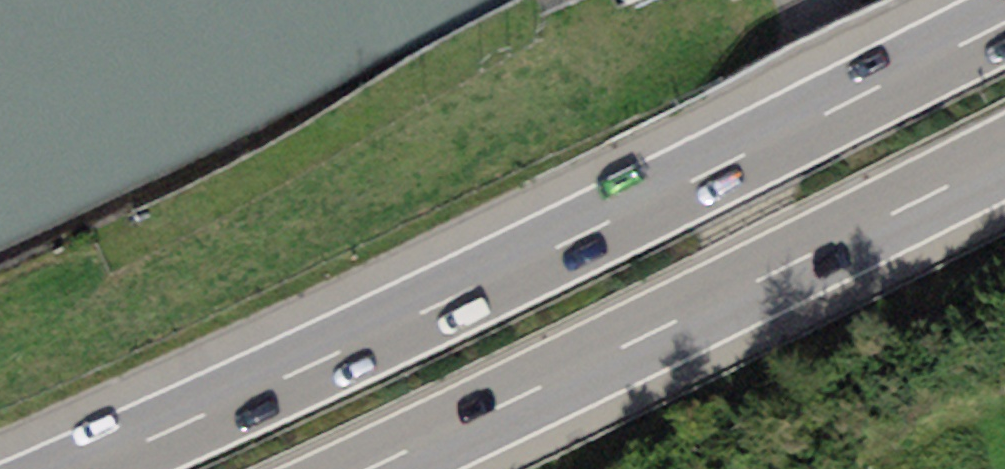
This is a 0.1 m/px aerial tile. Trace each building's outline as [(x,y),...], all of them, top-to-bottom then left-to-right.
[(642,0),(620,0),(623,8),(642,0)]
